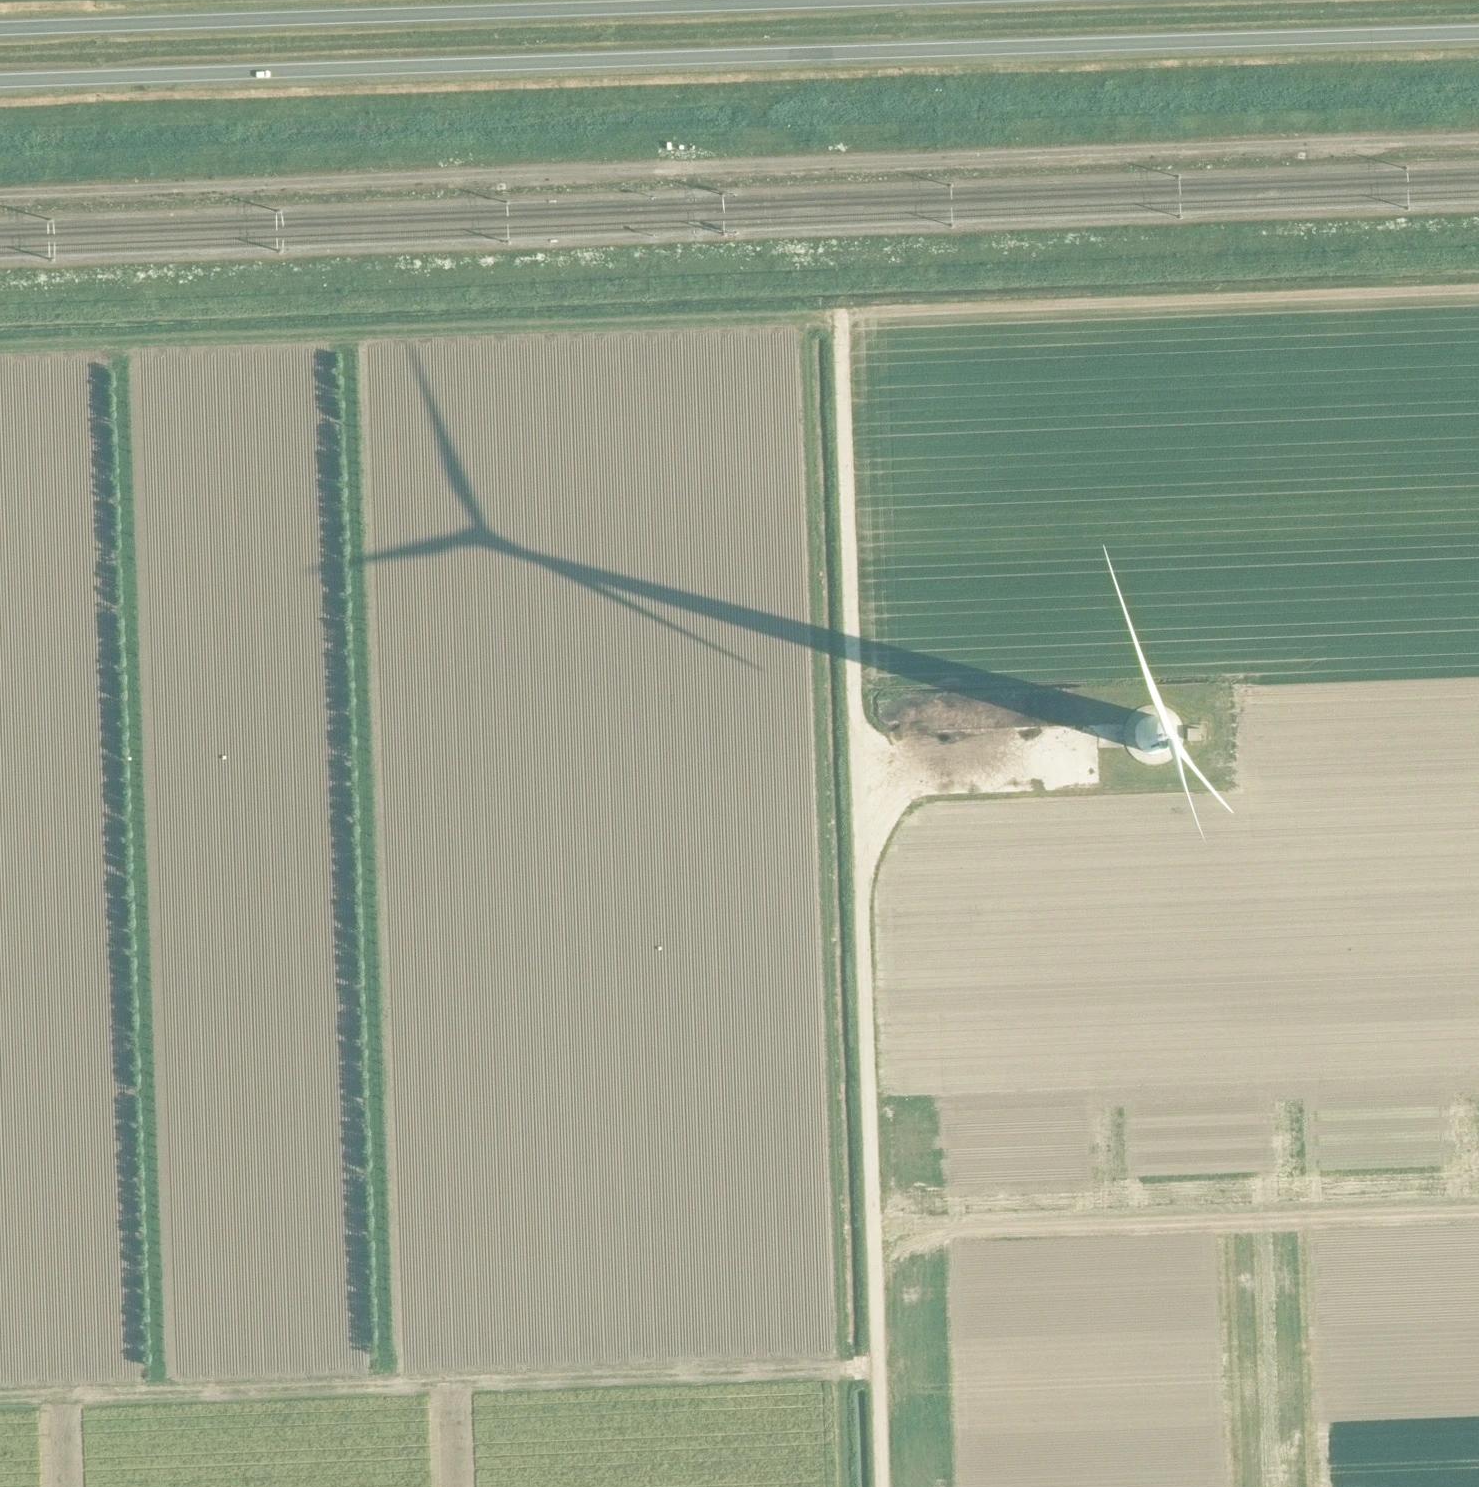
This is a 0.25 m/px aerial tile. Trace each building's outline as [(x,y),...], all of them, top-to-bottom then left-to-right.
[(1171,740),(1171,739),(1171,737),(1171,736),(1171,734),(1171,732),(1170,730),(1169,729),(1168,727),(1167,726),(1166,724),(1165,723),(1163,721),(1161,720),(1160,719),(1158,718),(1156,718),(1154,718),(1152,717),(1150,718),(1148,718),(1146,718),(1145,719),(1143,719),(1142,720),(1140,721),(1139,722),(1138,723),(1137,724),(1136,726),(1135,727),(1134,729),(1133,731),(1132,733),(1132,735),(1132,737),(1132,739),(1132,741),(1133,743),(1134,745),(1135,747),(1136,748),(1137,750),(1138,751),(1139,752),(1140,753),(1142,754),(1143,755),(1145,755),(1146,756),(1148,756),(1150,757),(1152,757),(1154,757),(1156,756),(1158,756),(1160,755),(1161,754),(1163,753),(1165,752),(1166,750),(1167,749),(1168,747),(1169,745),(1170,744),(1171,742),(1171,740)]
